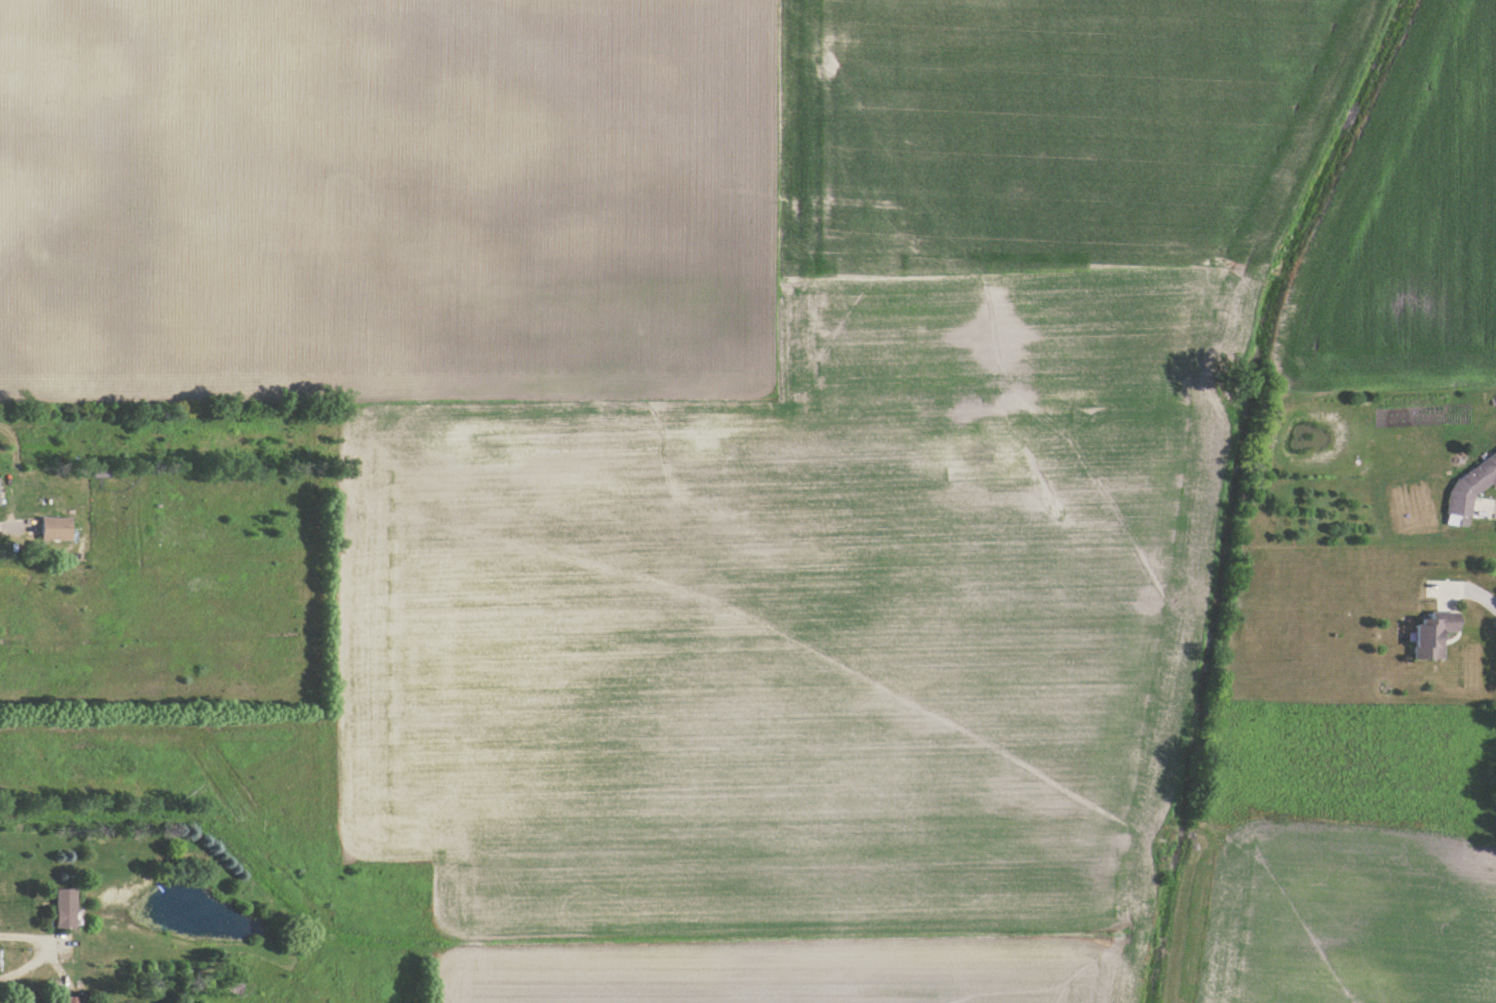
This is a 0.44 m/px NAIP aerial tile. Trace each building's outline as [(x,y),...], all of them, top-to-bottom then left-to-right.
[(1474,517),(1477,496),(1492,485),(1495,486),(1495,453),(1454,483),(1449,514),(1474,517)] [(44,540),(73,540),(73,517),(44,517),(44,540)] [(1449,631),(1464,631),(1465,612),(1429,611),(1429,619),(1419,618),(1417,658),(1448,659),(1449,631)] [(79,889),(58,889),(58,928),(79,928),(79,889)]
